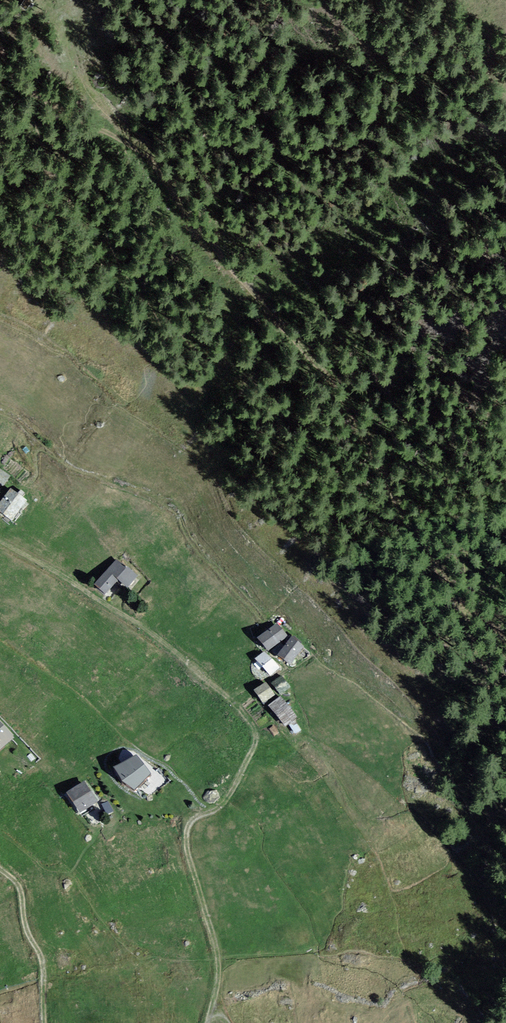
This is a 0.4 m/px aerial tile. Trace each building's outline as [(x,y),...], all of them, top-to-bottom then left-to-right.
[(1,473),(0,476),(0,486),(5,489),(11,480),(1,473)] [(14,494),(0,514),(0,515),(14,524),(28,503),(14,494)] [(138,579),(119,564),(99,587),(109,596),(121,582),(130,588),(138,579)] [(288,639),(278,628),(262,643),(272,654),(288,639)] [(306,649),(294,642),(283,660),(295,667),(306,649)] [(280,670),(266,656),(259,663),(273,677),(280,670)] [(282,680),(276,687),(284,695),(291,689),(282,680)] [(276,697),(268,687),(258,696),(266,705),(276,697)] [(284,701),(273,710),(287,729),(298,720),(284,701)] [(13,742),(0,728),(0,754),(13,742)] [(150,777),(136,761),(116,772),(124,788),(135,795),(150,777)] [(70,797),(83,817),(99,806),(86,786),(70,797)]
